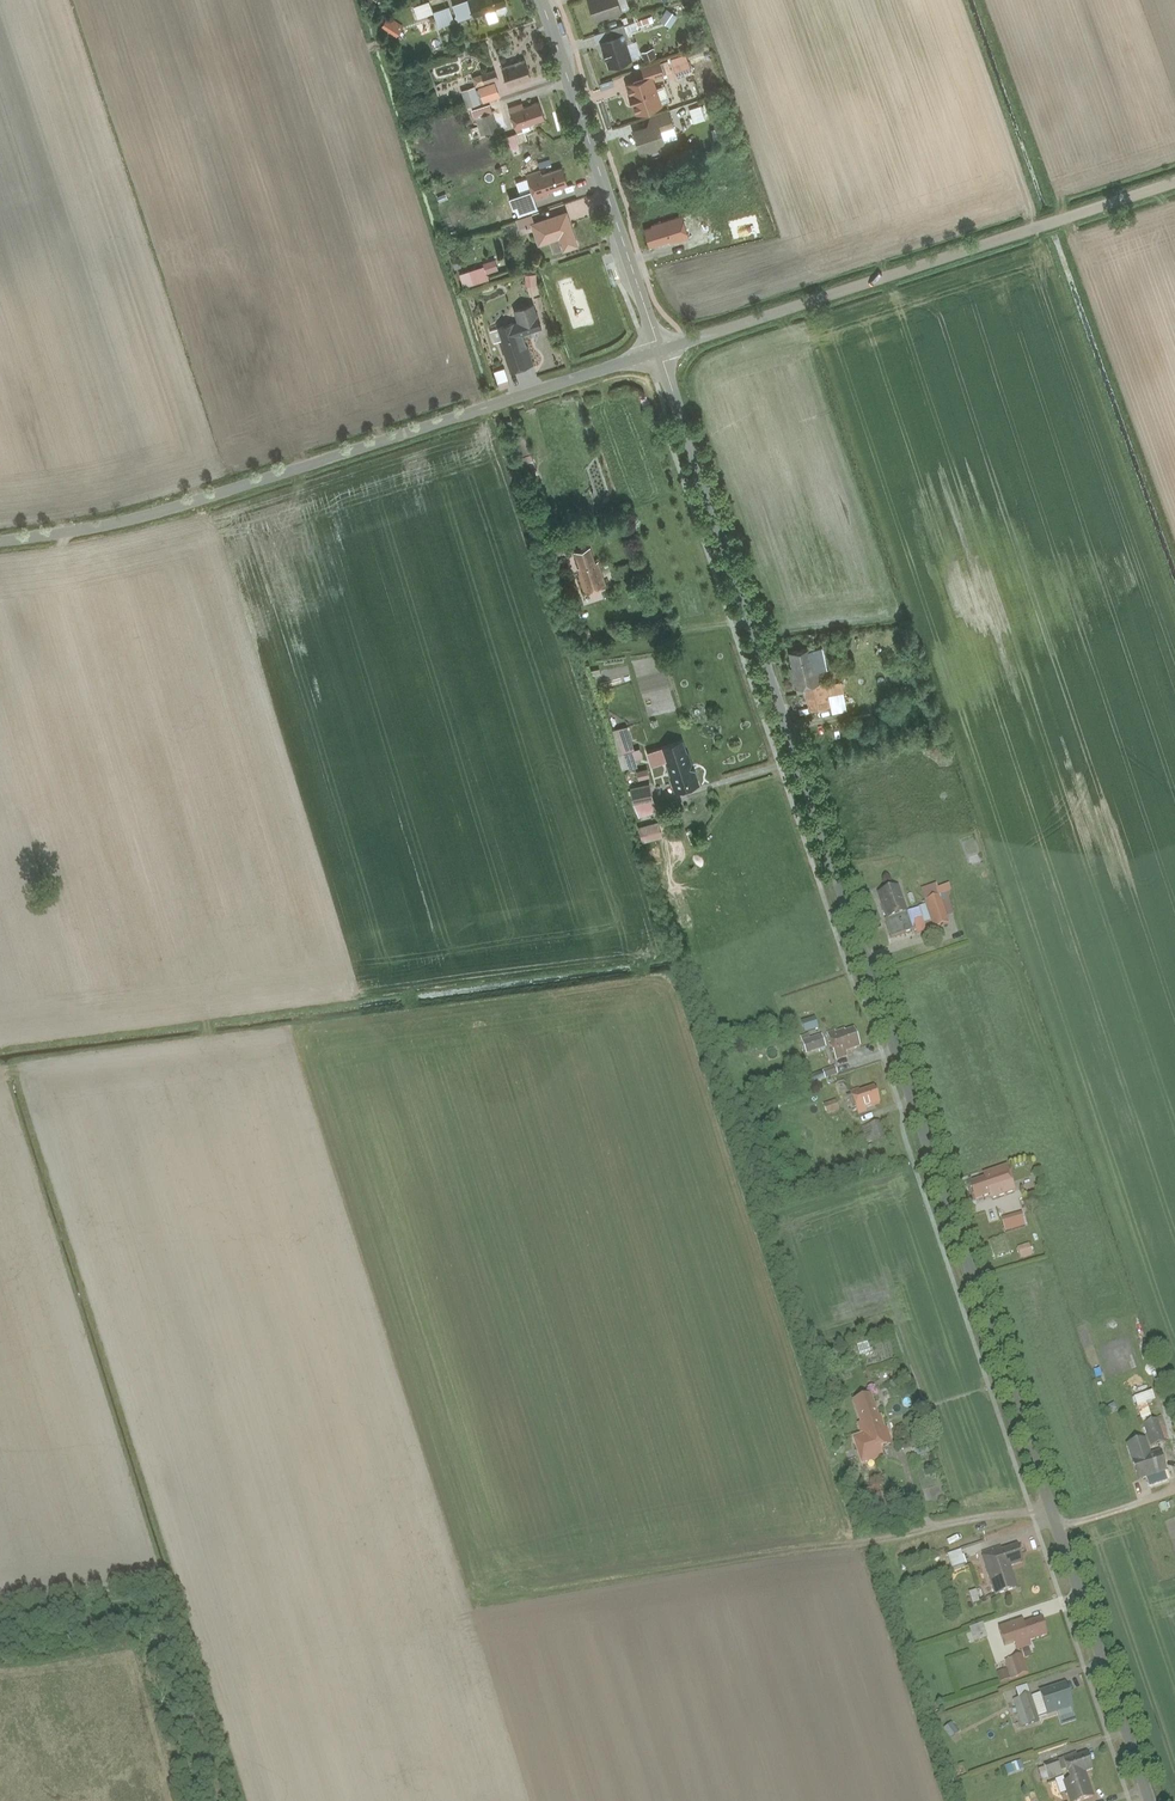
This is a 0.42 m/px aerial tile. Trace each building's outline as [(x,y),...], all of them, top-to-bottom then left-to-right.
[(453,3),(459,21),(496,8),(497,11),(501,13),(507,10),(509,6),(507,0),(463,0),(453,3)] [(621,0),(590,0),(596,19),(624,9),(621,0)] [(454,20),(449,4),(434,9),(439,25),(454,20)] [(672,26),(680,14),(668,7),(660,19),(672,26)] [(635,57),(625,30),(600,39),(610,66),(635,57)] [(648,59),(657,54),(653,47),(644,52),(648,59)] [(532,77),(527,60),(504,68),(509,85),(532,77)] [(665,73),(661,60),(641,66),(645,77),(627,83),(637,113),(664,104),(654,77),(665,73)] [(496,73),(470,76),(471,84),(497,81),(496,73)] [(496,80),(480,85),(485,101),(501,96),(496,80)] [(469,106),(481,102),(476,85),(463,89),(469,106)] [(524,105),(523,101),(508,107),(518,134),(533,128),(531,123),(547,117),(540,99),(524,105)] [(703,104),(691,108),(695,121),(707,118),(703,104)] [(671,108),(652,115),(650,124),(635,129),(642,150),(668,141),(665,131),(677,126),(671,108)] [(472,126),(475,137),(501,130),(495,110),(476,115),(478,124),(472,126)] [(542,167),(527,172),(537,198),(550,193),(549,189),(570,181),(564,164),(543,171),(542,167)] [(582,243),(569,207),(531,220),(539,244),(561,236),(565,249),(582,243)] [(654,226),(646,228),(651,244),(670,238),(671,241),(679,239),(680,241),(693,237),(685,212),(653,223),(654,226)] [(464,286),(491,278),(489,272),(500,268),(497,258),(459,270),(464,286)] [(526,272),(527,285),(538,284),(538,272),(526,272)] [(544,324),(536,300),(514,308),(517,318),(499,324),(503,338),(500,339),(511,370),(534,363),(524,331),(544,324)] [(500,388),(512,384),(506,365),(495,369),(500,388)] [(592,543),(575,549),(580,565),(578,565),(586,591),(608,584),(600,559),(598,560),(592,543)] [(812,646),(789,650),(793,672),(791,672),(794,687),(808,685),(812,708),(850,701),(846,680),(830,683),(829,681),(822,683),(819,670),(816,670),(812,646)] [(636,757),(644,755),(642,746),(635,748),(629,725),(613,729),(623,769),(638,765),(636,757)] [(687,753),(682,738),(645,751),(651,766),(667,761),(672,775),(669,775),(675,792),(700,783),(689,752),(687,753)] [(639,777),(650,777),(650,768),(638,769),(639,777)] [(650,781),(631,786),(639,815),(658,810),(650,781)] [(661,821),(640,824),(642,840),(664,837),(661,821)] [(899,885),(877,892),(892,935),(913,928),(899,885)] [(836,1028),(828,1031),(838,1059),(849,1055),(848,1050),(860,1045),(854,1028),(846,1031),(845,1028),(837,1031),(836,1028)] [(823,1033),(811,1037),(810,1033),(802,1035),(808,1054),(828,1047),(823,1033)] [(836,1065),(824,1069),(827,1078),(839,1073),(836,1065)] [(881,1103),(876,1085),(861,1090),(860,1088),(851,1091),(860,1114),(868,1110),(867,1107),(881,1103)] [(838,1099),(825,1103),(828,1113),(841,1109),(838,1099)] [(863,1125),(869,1142),(886,1136),(880,1120),(863,1125)] [(1018,1189),(1009,1164),(985,1173),(987,1177),(971,1182),(976,1199),(992,1193),(994,1198),(1018,1189)] [(1022,1213),(1007,1218),(1011,1229),(1026,1224),(1022,1213)] [(1030,1242),(1019,1246),(1023,1258),(1034,1254),(1030,1242)] [(1157,1400),(1154,1390),(1136,1396),(1145,1423),(1156,1419),(1150,1403),(1157,1400)] [(853,1436),(862,1463),(886,1454),(883,1446),(894,1442),(886,1419),(883,1420),(873,1393),(855,1399),(862,1421),(857,1422),(861,1433),(853,1436)] [(1156,1419),(1145,1423),(1152,1445),(1166,1441),(1158,1419),(1156,1419)] [(1146,1438),(1128,1444),(1140,1478),(1167,1469),(1161,1452),(1152,1455),(1146,1438)] [(1017,1544),(984,1556),(998,1595),(1020,1588),(1012,1566),(1023,1563),(1017,1544)] [(962,1549),(949,1554),(953,1567),(967,1562),(962,1549)] [(979,1589),(971,1590),(973,1603),(981,1601),(979,1589)] [(1024,1618),(1001,1626),(1008,1645),(1016,1642),(1018,1649),(1033,1644),(1032,1641),(1049,1635),(1043,1617),(1026,1623),(1024,1618)] [(972,1625),(974,1639),(987,1637),(985,1623),(972,1625)] [(1023,1653),(1007,1659),(1010,1667),(1014,1678),(1030,1672),(1023,1653)] [(1010,1667),(1000,1671),(1003,1682),(1014,1678),(1010,1667)] [(1067,1683),(1043,1692),(1051,1714),(1075,1706),(1067,1683)] [(1031,1693),(1015,1698),(1024,1725),(1040,1719),(1031,1693)] [(955,1723),(947,1728),(957,1741),(964,1736),(955,1723)] [(1043,1757),(1046,1764),(1060,1759),(1057,1753),(1043,1757)] [(1093,1769),(1088,1754),(1066,1761),(1072,1776),(1088,1771),(1093,1769)] [(1060,1759),(1046,1764),(1050,1776),(1063,1771),(1060,1759)] [(1007,1764),(1009,1773),(1024,1771),(1022,1762),(1007,1764)] [(1073,1800),(1078,1800),(1096,1795),(1088,1771),(1072,1776),(1065,1778),(1073,1800)]
